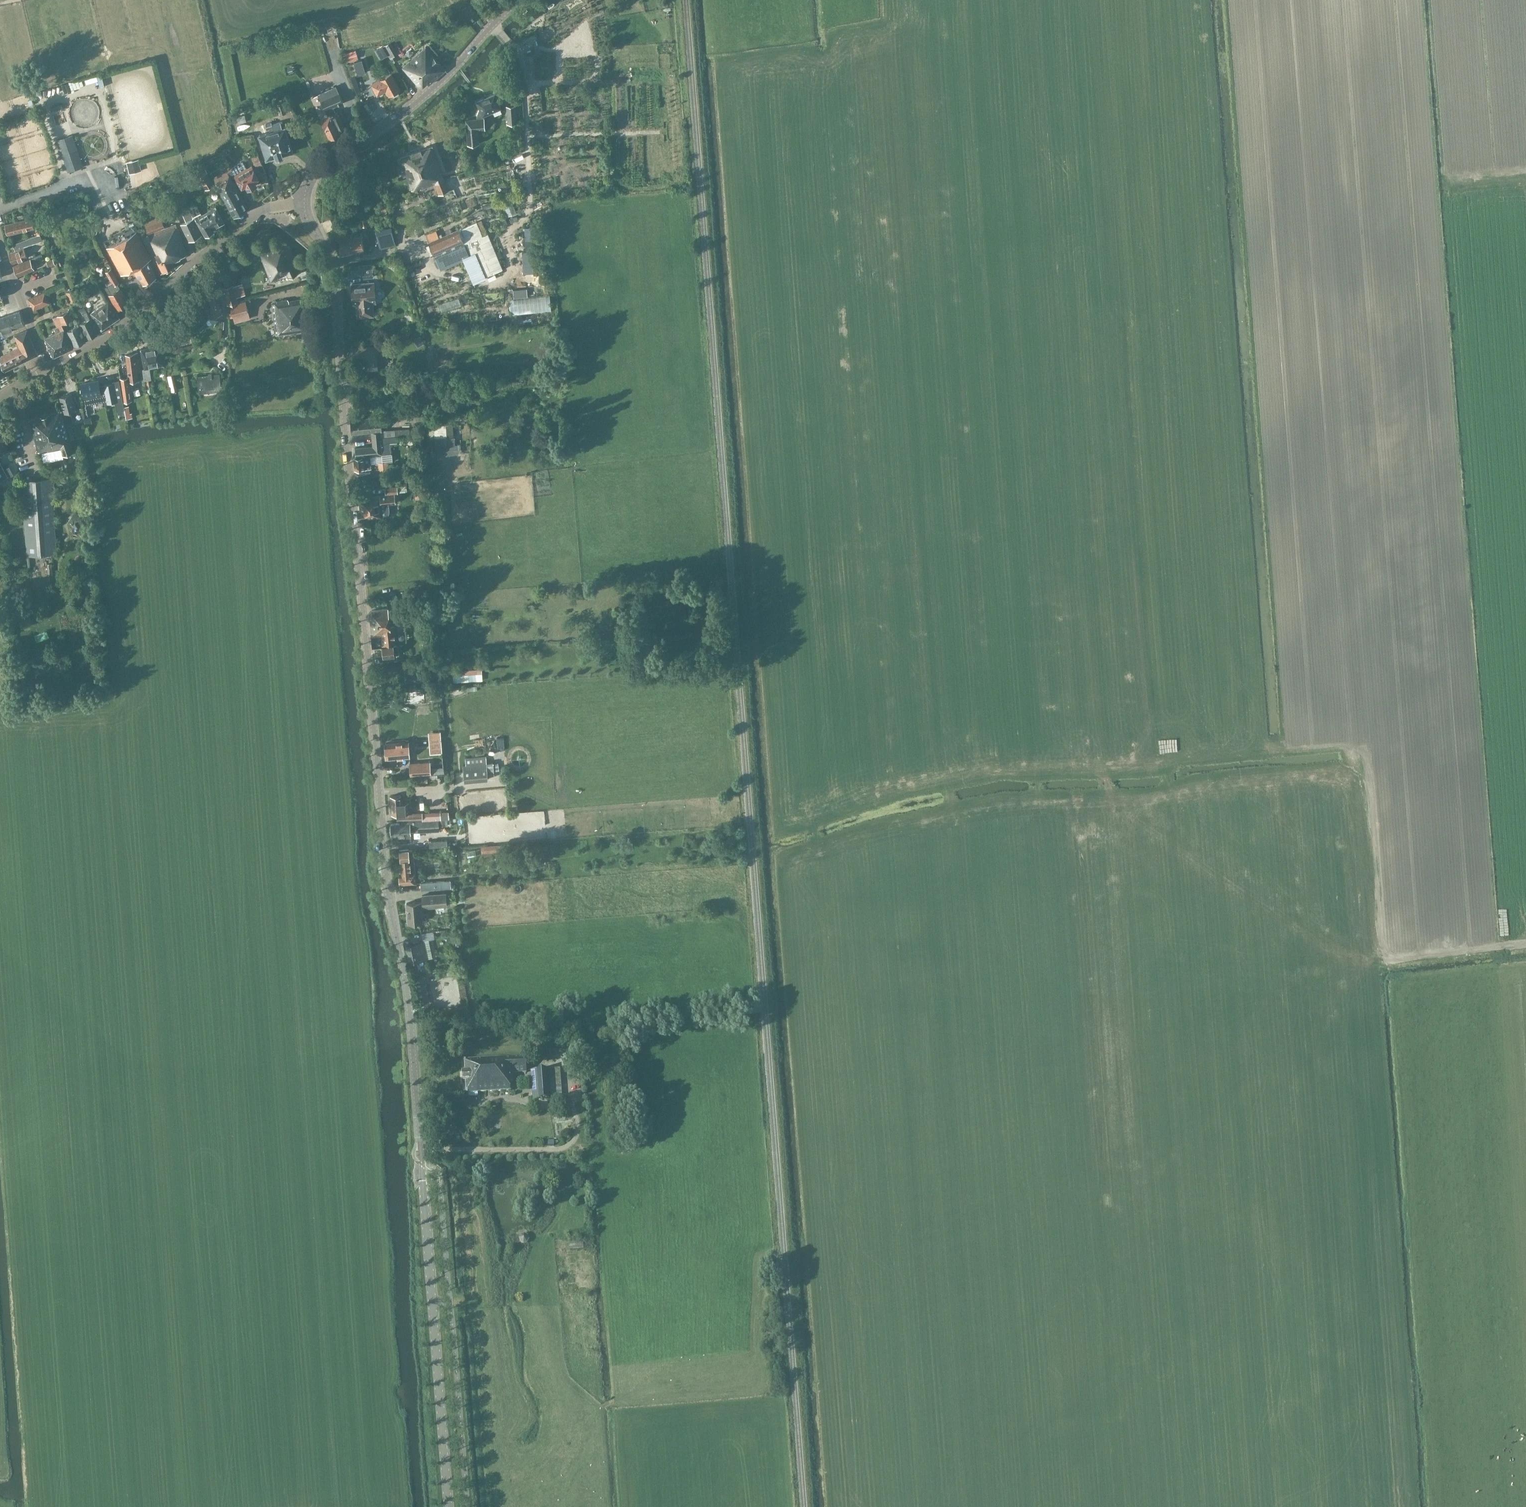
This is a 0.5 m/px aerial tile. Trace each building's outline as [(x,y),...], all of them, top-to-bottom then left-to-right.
[(544,23),(530,28),(534,40),(548,34),(544,23)] [(426,47),(421,51),(403,67),(421,87),(427,82),(429,84),(446,69),(426,47)] [(355,62),(358,75),(365,73),(362,60),(355,62)] [(370,69),(374,77),(387,70),(383,62),(370,69)] [(314,83),(312,76),(302,79),(304,89),(327,83),(324,72),(315,75),(317,83),(314,83)] [(386,90),(389,95),(400,89),(391,74),(372,84),(378,94),(386,90)] [(339,93),(337,94),(334,88),(320,95),(322,101),(321,101),(326,110),(328,116),(322,118),(325,127),(326,126),(330,135),(332,136),(338,134),(339,132),(338,131),(344,128),(337,112),(336,112),(333,107),(343,102),(339,93)] [(311,93),(306,95),(308,103),(314,102),(311,93)] [(479,144),(478,130),(485,129),(484,118),(483,116),(501,109),(495,94),(476,102),(479,109),(477,114),(477,119),(466,120),(468,145),(479,144)] [(507,106),(508,124),(517,124),(516,105),(507,106)] [(277,109),(279,115),(286,113),(284,106),(277,109)] [(245,115),(237,117),(238,124),(247,122),(245,115)] [(267,129),(270,128),(271,131),(259,135),(267,160),(276,156),(277,158),(283,156),(283,154),(293,151),(285,127),(282,128),(281,122),(272,124),(272,122),(266,124),(266,126),(267,129)] [(58,141),(68,172),(84,167),(74,136),(58,141)] [(439,194),(442,193),(449,191),(445,180),(432,146),(400,157),(412,190),(421,187),(421,188),(435,183),(439,194)] [(257,167),(256,167),(257,169),(263,166),(258,156),(252,159),(257,167)] [(138,159),(126,162),(129,174),(141,171),(138,159)] [(231,167),(228,161),(223,164),(229,175),(234,172),(231,167)] [(247,168),(243,161),(231,167),(234,172),(242,187),(246,185),(248,189),(256,184),(254,181),(259,178),(252,166),(247,168)] [(199,177),(206,189),(215,184),(208,172),(199,177)] [(248,208),(229,175),(215,183),(234,216),(248,208)] [(165,189),(169,197),(174,194),(170,187),(165,189)] [(491,206),(494,214),(501,212),(503,217),(510,215),(506,201),(491,206)] [(205,235),(214,230),(213,228),(224,222),(216,207),(202,214),(197,206),(190,209),(193,214),(195,218),(196,218),(205,235)] [(202,234),(201,234),(190,210),(183,214),(186,221),(181,224),(184,230),(188,240),(202,234)] [(176,224),(152,234),(151,232),(165,227),(161,215),(144,222),(150,233),(143,237),(157,264),(161,273),(163,272),(174,266),(173,263),(181,259),(180,258),(187,254),(181,241),(183,240),(176,224)] [(5,225),(8,235),(35,228),(32,218),(5,225)] [(148,261),(151,259),(137,231),(138,230),(134,222),(129,225),(133,233),(107,247),(122,274),(133,269),(136,274),(137,273),(143,284),(157,277),(148,261)] [(488,234),(483,236),(476,222),(429,243),(440,268),(470,255),(481,279),(504,269),(488,234)] [(391,226),(376,230),(380,249),(396,245),(391,226)] [(28,258),(24,248),(30,246),(43,241),(41,234),(28,240),(14,245),(16,251),(9,253),(13,263),(28,258)] [(361,236),(339,241),(342,255),(351,253),(352,254),(357,253),(357,252),(367,250),(365,244),(363,245),(361,236)] [(300,272),(288,248),(280,251),(275,246),(262,253),(264,259),(262,260),(271,281),(287,274),(289,278),(300,272)] [(36,257),(14,266),(17,276),(35,269),(33,264),(37,262),(36,257)] [(372,263),(362,264),(363,277),(373,276),(372,263)] [(128,302),(118,283),(119,282),(111,268),(106,271),(111,280),(106,283),(111,293),(109,295),(117,309),(128,302)] [(375,303),(374,283),(351,285),(353,305),(357,304),(358,314),(360,314),(363,317),(368,317),(370,313),(372,313),(372,303),(375,303)] [(228,304),(238,302),(233,284),(223,287),(228,304)] [(223,314),(214,285),(202,289),(207,308),(205,308),(208,318),(223,314)] [(78,300),(73,289),(67,292),(71,303),(78,300)] [(50,303),(46,292),(28,299),(31,306),(32,305),(34,310),(50,303)] [(503,311),(536,310),(535,295),(503,296),(503,311)] [(272,304),(276,335),(309,330),(306,306),(302,306),(301,299),(289,301),(288,299),(277,301),(277,303),(272,304)] [(120,317),(109,301),(91,313),(102,329),(120,317)] [(246,301),(230,305),(234,319),(249,315),(246,301)] [(80,308),(84,315),(87,321),(81,324),(88,338),(98,332),(91,318),(90,319),(84,306),(80,308)] [(55,328),(57,333),(45,338),(53,356),(55,356),(73,348),(62,324),(76,317),(73,312),(72,310),(70,311),(69,310),(53,317),(57,327),(55,328)] [(12,332),(13,329),(25,325),(20,311),(0,318),(0,333),(3,332),(4,334),(12,332)] [(86,340),(79,325),(68,330),(75,345),(79,343),(79,344),(81,344),(84,342),(85,341),(86,340)] [(38,355),(27,330),(14,335),(19,347),(0,357),(0,360),(5,371),(38,355)] [(146,380),(150,379),(152,379),(150,367),(164,365),(160,345),(141,349),(145,369),(143,369),(145,380),(146,380)] [(378,370),(377,347),(350,349),(351,358),(364,357),(364,364),(366,364),(366,371),(378,370)] [(126,355),(129,377),(120,378),(123,402),(132,401),(129,381),(143,379),(142,372),(141,372),(138,352),(126,355)] [(197,376),(199,392),(221,390),(219,374),(211,374),(208,374),(208,375),(197,376)] [(107,403),(115,401),(117,411),(125,410),(120,382),(114,384),(114,383),(104,385),(104,386),(100,387),(99,380),(81,384),(83,396),(84,396),(86,404),(107,400),(107,403)] [(64,413),(66,423),(69,433),(71,440),(75,439),(73,432),(71,422),(73,421),(71,411),(76,410),(72,394),(60,397),(64,413)] [(126,418),(133,417),(132,413),(130,413),(129,405),(124,406),(126,418)] [(73,452),(61,410),(29,419),(39,451),(47,449),(48,451),(61,447),(63,455),(73,452)] [(372,432),(372,438),(396,436),(410,435),(409,429),(382,430),(382,416),(355,419),(350,419),(352,433),(372,432)] [(434,425),(434,426),(429,426),(430,438),(434,438),(434,439),(435,439),(435,446),(435,455),(458,454),(457,444),(454,444),(453,424),(434,425)] [(397,442),(396,436),(372,438),(373,447),(355,448),(356,457),(370,456),(386,454),(390,454),(390,443),(397,442)] [(371,469),(370,456),(356,457),(354,457),(354,458),(355,470),(371,469)] [(8,477),(13,474),(9,466),(4,469),(0,462),(0,478),(6,475),(8,477)] [(388,462),(384,462),(378,463),(379,471),(380,471),(385,470),(389,470),(388,462)] [(356,485),(363,484),(363,486),(368,486),(368,484),(371,483),(371,476),(379,475),(379,472),(371,472),(355,473),(356,485)] [(21,493),(23,493),(27,555),(56,553),(56,547),(55,547),(52,494),(51,478),(20,480),(21,493)] [(388,504),(396,503),(395,494),(398,494),(398,493),(407,492),(406,486),(397,487),(385,488),(386,495),(359,497),(360,511),(358,511),(359,519),(382,517),(382,516),(385,516),(387,515),(388,514),(389,512),(389,510),(388,504)] [(459,599),(459,609),(468,609),(468,599),(459,599)] [(388,609),(372,611),(372,618),(370,618),(372,636),(381,635),(383,656),(393,655),(394,661),(397,661),(395,645),(396,645),(394,625),(390,626),(388,609)] [(426,680),(425,668),(405,670),(406,682),(426,680)] [(453,671),(453,676),(453,683),(482,681),(482,669),(453,671)] [(405,705),(425,703),(424,691),(404,692),(405,705)] [(429,740),(441,739),(441,732),(429,733),(429,740)] [(498,734),(489,735),(489,744),(498,743),(498,734)] [(467,739),(468,745),(479,744),(478,737),(467,739)] [(409,742),(406,742),(382,744),(384,760),(410,758),(410,756),(412,756),(413,754),(413,750),(411,748),(411,742),(409,742)] [(486,756),(465,758),(466,764),(463,765),(464,781),(488,779),(488,775),(494,775),(493,763),(487,763),(486,756)] [(444,773),(443,767),(430,768),(430,762),(410,764),(411,776),(431,774),(444,773)] [(449,818),(449,812),(440,812),(422,813),(422,812),(409,813),(408,802),(402,803),(401,795),(391,796),(392,815),(397,814),(397,821),(449,818)] [(415,833),(439,831),(438,819),(414,820),(415,833)] [(400,821),(400,824),(391,824),(391,836),(393,836),(393,843),(411,842),(410,827),(414,826),(413,820),(400,821)] [(400,884),(416,882),(413,850),(408,850),(408,849),(398,850),(399,861),(400,861),(401,875),(399,875),(400,884)] [(450,880),(420,883),(421,890),(451,887),(450,880)] [(407,903),(408,923),(422,922),(421,908),(447,906),(446,894),(422,895),(423,902),(407,903)] [(429,940),(423,941),(405,944),(409,962),(410,962),(412,976),(415,975),(420,1001),(430,1000),(425,973),(418,975),(415,961),(432,957),(429,940)] [(513,1081),(513,1073),(527,1072),(526,1054),(523,1054),(523,1057),(465,1060),(465,1074),(463,1074),(463,1081),(466,1081),(466,1093),(511,1090),(510,1081),(513,1081)] [(562,1098),(560,1069),(549,1070),(534,1071),(536,1101),(551,1099),(551,1098),(562,1098)]
